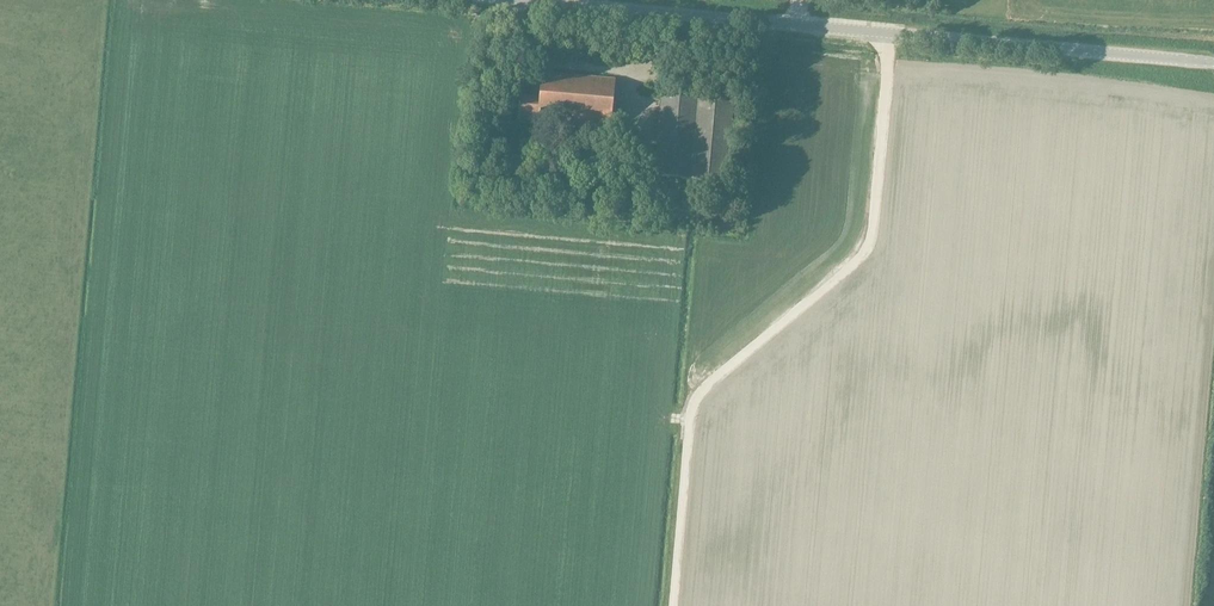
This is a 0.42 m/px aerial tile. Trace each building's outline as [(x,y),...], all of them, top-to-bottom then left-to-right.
[(518,120),(536,122),(535,125),(610,131),(615,80),(542,73),(540,99),(520,98),(518,120)] [(735,105),(697,101),(661,98),(654,178),(727,184),(735,105)]
